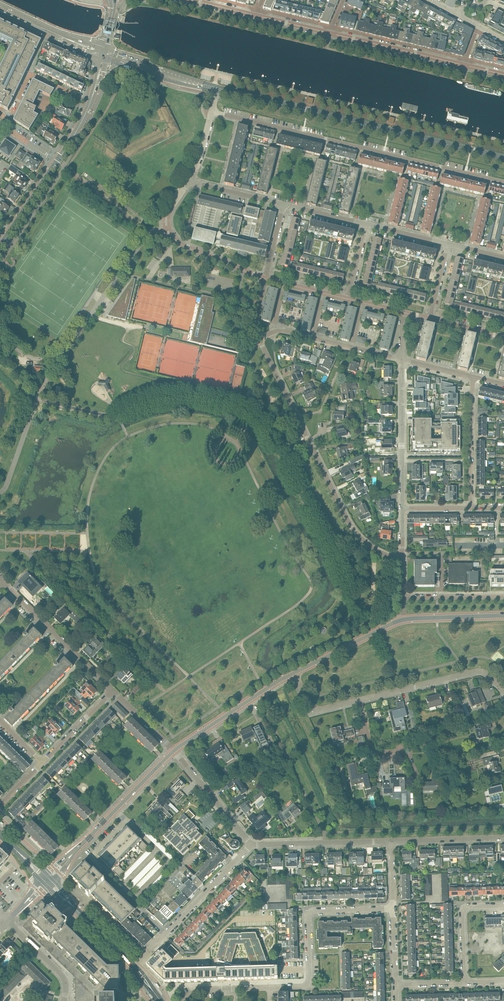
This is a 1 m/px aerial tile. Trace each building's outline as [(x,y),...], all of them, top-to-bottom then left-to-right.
[(271,10),(271,9),(273,5),(275,6),(275,5),(276,6),(276,5),(275,4),(277,1),(275,0),(266,0),(263,8),(271,10)] [(275,6),(273,10),(280,11),(282,1),(278,0),(277,1),(275,4),(276,5),(276,6),(275,5),(275,6)] [(399,9),(400,10),(404,4),(408,6),(411,0),(404,0),(399,9)] [(413,12),(418,1),(416,0),(411,0),(408,6),(412,9),(409,14),(411,15),(413,12)] [(418,1),(413,12),(418,15),(419,12),(420,13),(425,5),(418,1)] [(328,3),(326,9),(334,12),(336,7),(328,3)] [(423,18),(425,19),(431,8),(425,5),(420,13),(425,15),(423,18)] [(315,9),(313,19),(318,20),(319,18),(321,14),(322,12),(323,10),(316,8),(315,9)] [(428,17),(433,19),(437,11),(431,8),(425,19),(427,20),(428,17)] [(490,21),(498,25),(503,14),(503,12),(497,8),(493,15),(491,19),(490,21)] [(331,18),(334,12),(326,9),(324,12),(322,12),(321,14),(331,18)] [(359,22),(357,31),(359,31),(359,32),(364,33),(368,16),(369,12),(369,11),(367,10),(364,20),(365,20),(364,23),(359,22)] [(435,24),(437,25),(443,15),(437,11),(433,19),(437,22),(435,24)] [(331,18),(321,14),(319,18),(322,19),(321,21),(320,22),(329,24),(331,18)] [(373,25),(371,34),(373,35),(377,36),(380,24),(382,18),(382,16),(379,15),(378,19),(377,20),(374,19),(373,25)] [(441,24),(445,26),(449,18),(443,15),(437,25),(439,26),(441,24)] [(370,16),(368,16),(364,33),(369,34),(371,34),(373,25),(368,24),(370,16)] [(382,18),(380,24),(377,36),(382,37),(384,37),(386,28),(387,25),(382,24),(383,21),(384,22),(385,19),(382,18)] [(456,21),(449,18),(445,26),(449,28),(448,31),(450,32),(456,21)] [(0,107),(4,108),(8,111),(31,62),(33,59),(42,41),(34,37),(28,35),(0,21),(0,36),(6,39),(13,43),(0,70),(0,107)] [(386,28),(384,37),(386,38),(391,39),(395,22),(392,21),(391,26),(391,29),(386,28)] [(397,22),(395,22),(391,39),(395,40),(398,41),(400,32),(395,30),(397,22)] [(457,22),(453,30),(459,32),(460,29),(461,29),(460,31),(463,32),(462,34),(470,37),(472,33),(473,30),(469,29),(465,26),(461,24),(461,25),(457,22)] [(400,32),(398,41),(400,41),(404,42),(407,30),(408,24),(405,24),(404,29),(405,30),(404,33),(400,32)] [(407,30),(404,42),(409,43),(411,44),(413,35),(409,34),(411,26),(411,25),(408,24),(407,30)] [(421,30),(418,46),(422,47),(422,46),(424,47),(426,38),(427,35),(424,34),(425,30),(423,29),(422,29),(421,30)] [(413,35),(411,44),(413,44),(418,46),(421,30),(419,30),(418,33),(414,32),(413,35)] [(434,37),(431,49),(435,50),(437,50),(440,41),(442,33),(435,31),(434,34),(434,37)] [(440,41),(437,50),(444,52),(447,38),(448,35),(442,33),(440,41)] [(457,37),(456,39),(468,43),(470,37),(462,34),(461,38),(457,37)] [(431,39),(426,38),(424,47),(426,47),(426,48),(431,49),(434,37),(432,36),(431,39)] [(484,46),(486,47),(490,40),(483,36),(481,37),(478,43),(481,44),(481,45),(483,47),(484,46)] [(468,43),(456,39),(455,41),(458,42),(456,47),(465,50),(468,43)] [(498,44),(490,40),(486,47),(489,48),(489,49),(491,51),(492,50),(494,51),(498,44)] [(45,61),(52,46),(51,45),(50,45),(51,44),(48,43),(48,44),(45,43),(42,50),(44,51),(40,59),(45,61)] [(494,51),(497,52),(496,54),(502,56),(503,57),(503,53),(503,52),(503,51),(503,47),(498,44),(494,51)] [(48,61),(52,63),(58,49),(52,46),(48,55),(49,55),(50,54),(51,55),(48,61)] [(451,51),(450,53),(455,54),(463,56),(465,50),(456,47),(455,47),(451,48),(452,50),(451,51)] [(63,56),(65,52),(58,49),(52,63),(56,65),(59,58),(58,58),(60,55),(63,56)] [(475,50),(473,57),(474,59),(483,61),(485,53),(486,50),(485,50),(483,49),(482,51),(479,50),(479,51),(475,50)] [(65,52),(63,56),(58,67),(64,70),(65,69),(70,54),(65,52)] [(495,55),(485,53),(483,61),(493,63),(495,55)] [(89,61),(70,54),(65,69),(75,72),(75,73),(75,72),(78,65),(90,69),(91,65),(91,64),(91,63),(90,63),(90,62),(89,62),(89,61)] [(503,66),(503,57),(503,58),(500,58),(499,59),(498,59),(498,60),(496,59),(497,56),(495,55),(493,63),(503,66)] [(208,56),(206,62),(235,69),(237,63),(208,56)] [(47,68),(39,64),(36,70),(44,74),(47,68)] [(242,64),(240,70),(269,77),(271,71),(242,64)] [(78,65),(75,72),(85,76),(86,72),(89,73),(90,69),(78,65)] [(54,71),(47,68),(44,74),(51,77),(54,71)] [(59,81),(61,75),(54,71),(51,77),(59,81)] [(276,72),(274,78),(304,85),(305,79),(276,72)] [(59,81),(66,84),(69,78),(61,75),(59,81)] [(73,88),(76,82),(69,78),(66,84),(73,88)] [(75,85),(73,88),(81,92),(82,91),(83,89),(84,86),(81,85),(80,84),(82,79),(78,78),(76,82),(75,84),(75,85)] [(14,121),(22,126),(29,130),(39,115),(34,113),(37,108),(33,106),(40,92),(50,97),(55,90),(33,80),(14,121)] [(309,82),(308,87),(334,93),(336,88),(309,82)] [(340,89),(339,94),(366,101),(368,95),(340,89)] [(67,101),(69,96),(60,92),(57,96),(64,99),(60,108),(61,108),(59,111),(56,110),(55,113),(61,116),(63,113),(68,116),(67,116),(68,116),(68,115),(70,116),(73,109),(65,105),(67,101)] [(372,96),(371,102),(397,108),(398,103),(372,96)] [(403,104),(401,109),(417,113),(418,107),(403,104)] [(424,107),(422,114),(441,119),(443,112),(424,107)] [(48,111),(47,115),(51,116),(54,117),(55,118),(54,120),(53,122),(52,124),(54,125),(54,126),(56,127),(62,130),(62,129),(63,130),(65,126),(64,126),(65,124),(62,122),(63,121),(58,118),(60,116),(58,115),(53,112),(49,111),(48,111)] [(448,111),(446,120),(467,125),(470,116),(448,111)] [(495,124),(474,119),(472,126),(493,131),(495,124)] [(47,129),(48,126),(42,122),(35,133),(38,135),(41,130),(46,133),(44,136),(54,143),(57,139),(56,139),(58,136),(48,129),(48,130),(47,129)] [(248,128),(238,126),(237,132),(236,134),(235,140),(244,143),(248,128)] [(286,137),(278,135),(276,145),(282,146),(282,147),(283,147),(286,137)] [(291,148),(292,144),(293,139),(286,137),(283,147),(285,147),(291,148)] [(300,141),(293,139),(292,144),(291,148),(297,150),(298,151),(300,141)] [(244,143),(235,140),(233,146),(232,149),(233,149),(231,155),(241,157),(244,143)] [(9,156),(15,147),(12,145),(12,144),(9,142),(9,143),(6,141),(0,149),(0,150),(2,152),(2,153),(5,155),(6,154),(9,156)] [(306,152),(307,147),(308,142),(300,141),(298,151),(299,151),(299,150),(306,152)] [(311,154),(313,154),(315,144),(308,142),(307,147),(306,152),(311,153),(311,154)] [(314,154),(320,155),(323,146),(315,144),(313,154),(314,154)] [(329,159),(330,160),(330,159),(331,155),(335,156),(337,146),(332,145),(330,154),(329,159)] [(276,156),(277,150),(268,148),(264,163),(274,165),(275,159),(276,159),(276,157),(276,156)] [(15,156),(10,164),(21,171),(25,165),(26,166),(34,172),(35,171),(36,171),(37,169),(37,168),(40,163),(27,154),(26,154),(25,153),(19,150),(15,156)] [(363,156),(360,155),(358,165),(364,166),(364,167),(367,167),(373,168),(375,159),(372,158),(372,157),(369,156),(369,157),(366,157),(367,155),(364,154),(363,156)] [(241,157),(231,155),(230,161),(229,163),(228,170),(237,172),(241,157)] [(381,170),(387,172),(390,162),(387,162),(387,160),(384,159),(384,161),(381,160),(381,159),(378,158),(378,160),(375,159),(373,168),(379,170),(381,171),(381,170)] [(323,177),(326,162),(317,160),(315,166),(314,169),(315,169),(313,175),(323,177)] [(396,174),(402,175),(404,166),(401,165),(401,164),(399,163),(398,164),(396,164),(396,162),(393,162),(393,163),(390,162),(387,172),(393,173),(393,174),(396,174)] [(274,165),(264,163),(261,177),(270,180),(272,174),(273,171),(272,171),(274,165)] [(9,168),(9,169),(11,170),(10,171),(17,175),(16,175),(13,181),(16,184),(16,185),(17,186),(18,186),(19,186),(23,188),(24,188),(25,188),(26,186),(25,185),(28,182),(21,177),(23,174),(24,173),(11,165),(9,168)] [(424,177),(427,178),(429,169),(424,167),(422,177),(421,180),(420,182),(424,183),(424,180),(423,180),(424,177)] [(349,168),(346,182),(355,185),(357,179),(358,176),(359,170),(349,168)] [(237,172),(228,170),(226,176),(226,175),(225,178),(226,178),(224,184),(234,186),(237,172)] [(445,176),(442,175),(441,180),(440,184),(446,186),(448,187),(449,187),(454,188),(456,184),(457,179),(454,178),(454,176),(451,176),(451,177),(448,176),(449,175),(446,174),(445,176)] [(311,183),(310,189),(319,192),(323,177),(313,175),(312,181),(311,181),(311,183)] [(270,180),(261,177),(257,192),(267,194),(268,188),(269,188),(269,186),(270,180)] [(463,190),(469,192),(470,187),(472,182),(468,181),(469,180),(466,179),(465,181),(463,180),(463,179),(460,178),(460,179),(457,179),(456,184),(454,188),(460,189),(460,190),(463,191),(463,190)] [(408,182),(402,180),(399,179),(397,186),(396,188),(397,188),(395,194),(405,196),(408,182)] [(478,194),(484,195),(486,186),(483,185),(483,183),(480,183),(480,184),(477,183),(478,182),(475,181),(474,183),(472,182),(470,187),(469,192),(475,193),(478,194)] [(346,182),(342,197),(352,199),(353,193),(354,193),(354,191),(355,185),(346,182)] [(408,222),(417,184),(414,183),(405,222),(406,222),(408,222)] [(9,191),(11,192),(9,195),(9,196),(7,199),(14,203),(19,195),(13,191),(15,189),(7,184),(3,190),(8,193),(9,191)] [(413,221),(421,185),(418,184),(409,221),(413,221)] [(423,185),(413,224),(415,224),(414,224),(416,224),(426,186),(423,185)] [(431,187),(428,202),(437,204),(439,198),(439,199),(440,196),(439,196),(441,190),(431,187)] [(316,206),(319,192),(310,189),(308,195),(307,198),(308,198),(306,204),(316,206)] [(393,203),(392,209),(401,211),(405,196),(395,194),(394,200),(393,200),(393,203)] [(232,213),(227,235),(235,237),(235,236),(239,237),(244,216),(257,220),(260,210),(243,206),(199,195),(197,204),(232,213)] [(350,205),(352,199),(342,197),(339,212),(348,214),(350,208),(351,206),(350,205)] [(3,216),(4,216),(5,216),(7,213),(6,212),(9,208),(4,204),(6,202),(0,198),(0,214),(3,216)] [(490,201),(484,200),(481,199),(479,205),(478,208),(477,214),(487,216),(490,201)] [(428,202),(424,217),(434,219),(435,213),(436,213),(436,210),(437,204),(428,202)] [(490,242),(499,204),(496,203),(486,241),(488,242),(490,242)] [(500,204),(492,238),(495,239),(503,205),(500,204)] [(495,243),(496,244),(498,244),(503,220),(503,206),(495,243)] [(390,217),(388,224),(398,226),(401,211),(392,209),(390,215),(389,217),(390,217)] [(260,241),(259,246),(265,247),(266,242),(269,243),(276,213),(265,211),(261,210),(255,233),(259,234),(258,241),(260,241)] [(475,223),(474,228),(483,231),(487,216),(477,214),(476,220),(475,220),(475,223)] [(424,217),(421,231),(430,234),(432,228),(433,225),(432,225),(434,219),(424,217)] [(317,223),(311,222),(308,231),(323,235),(325,225),(319,224),(320,223),(317,223)] [(323,235),(338,238),(340,229),(334,228),(334,227),(331,226),(331,227),(325,225),(323,235)] [(214,244),(215,238),(216,233),(198,229),(195,228),(192,239),(214,245),(214,244)] [(479,246),(483,231),(474,228),(472,235),(472,234),(471,237),(470,243),(479,246)] [(338,238),(352,242),(355,233),(348,231),(349,230),(346,230),(340,229),(338,238)] [(221,240),(220,245),(219,246),(230,248),(239,251),(238,253),(246,256),(248,253),(265,257),(267,248),(265,247),(259,246),(234,240),(235,237),(227,235),(221,233),(220,231),(217,233),(216,233),(215,238),(221,240)] [(399,243),(392,242),(390,251),(405,255),(407,245),(401,244),(401,243),(399,242),(399,243)] [(407,245),(405,255),(419,258),(422,249),(416,247),(416,246),(413,246),(413,247),(407,245)] [(419,258),(434,262),(436,252),(430,251),(430,250),(428,249),(428,250),(422,249),(419,258)] [(297,265),(289,263),(290,260),(282,259),(281,265),(288,266),(296,268),(297,265)] [(472,271),(487,275),(489,265),(483,264),(483,263),(481,262),(480,263),(474,261),(472,271)] [(487,275),(501,278),(503,268),(498,267),(498,266),(495,266),(489,265),(487,275)] [(189,277),(189,268),(171,268),(171,277),(189,277)] [(370,286),(378,287),(379,285),(371,283),(372,280),(364,278),(363,284),(370,286)] [(119,300),(111,312),(115,315),(114,317),(126,320),(134,287),(135,282),(136,279),(135,279),(133,279),(130,283),(119,299),(119,300)] [(275,301),(278,290),(269,288),(266,299),(275,301)] [(294,294),(291,294),(288,293),(289,292),(285,291),(285,292),(284,294),(284,296),(282,301),(286,302),(286,301),(288,301),(290,302),(298,304),(300,304),(301,301),(304,302),(305,300),(308,300),(308,298),(305,297),(306,296),(302,295),(302,296),(298,295),(297,295),(294,294)] [(201,295),(200,303),(201,303),(199,312),(201,312),(197,329),(199,330),(197,337),(208,340),(211,328),(214,313),(212,312),(215,298),(201,295)] [(315,311),(315,309),(317,300),(309,298),(308,298),(308,300),(306,309),(315,311)] [(461,304),(453,302),(453,300),(446,298),(445,304),(452,306),(452,305),(460,307),(461,304)] [(273,312),(275,301),(266,299),(264,310),(273,312)] [(326,311),(329,311),(331,303),(328,302),(328,301),(324,301),(322,311),(325,312),(326,311)] [(329,311),(336,313),(338,305),(331,303),(329,311)] [(340,311),(344,312),(345,307),(345,306),(341,305),(341,306),(338,305),(336,313),(339,314),(340,311)] [(345,307),(344,310),(347,310),(347,312),(345,318),(354,320),(355,318),(357,309),(352,308),(348,307),(345,307)] [(303,319),(312,321),(315,311),(306,309),(303,319)] [(264,310),(261,320),(261,321),(270,323),(273,312),(264,310)] [(363,310),(363,313),(361,320),(365,321),(365,320),(368,321),(370,313),(367,312),(367,311),(363,310)] [(377,314),(375,314),(370,313),(368,321),(375,322),(377,314)] [(383,321),(384,316),(384,315),(381,314),(380,315),(377,314),(375,322),(379,323),(379,320),(383,321)] [(384,316),(384,319),(386,319),(386,322),(385,328),(394,330),(394,329),(394,328),(396,319),(387,317),(384,316)] [(352,331),(354,320),(345,318),(343,329),(352,331)] [(303,319),(301,330),(310,332),(312,321),(303,319)] [(424,323),(420,341),(430,343),(435,325),(424,323)] [(391,340),(391,339),(394,330),(385,328),(382,338),(391,340)] [(349,342),(352,331),(343,329),(340,340),(349,342)] [(466,333),(461,351),(472,353),(476,335),(466,333)] [(382,338),(379,349),(388,351),(391,340),(382,338)] [(430,343),(420,341),(416,359),(426,361),(430,343)] [(283,344),(280,354),(287,356),(287,357),(290,358),(290,357),(292,357),(294,347),(293,346),(294,343),(288,342),(287,345),(283,344)] [(312,355),(310,354),(301,352),(300,359),(309,361),(309,360),(316,356),(315,356),(318,350),(315,348),(312,355)] [(318,350),(315,356),(316,356),(309,360),(309,361),(312,362),(311,364),(315,365),(318,358),(319,358),(321,351),(318,350)] [(325,360),(322,367),(319,365),(317,370),(325,373),(326,369),(329,370),(333,360),(331,360),(334,355),(325,351),(321,359),(325,360)] [(461,351),(460,355),(457,369),(467,371),(472,353),(461,351)] [(2,371),(8,377),(13,372),(7,366),(6,367),(0,362),(0,373),(2,371)] [(356,373),(358,367),(359,364),(352,362),(351,366),(349,366),(348,370),(349,371),(356,373)] [(294,374),(292,375),(294,379),(292,380),(294,384),(295,383),(299,382),(301,384),(305,381),(303,375),(302,376),(301,376),(299,372),(300,372),(301,370),(302,367),(296,365),(294,366),(294,367),(295,369),(293,370),(292,370),(294,374)] [(388,378),(391,378),(391,367),(388,367),(388,366),(384,365),(384,369),(383,369),(383,370),(385,370),(385,374),(384,374),(385,374),(385,378),(384,378),(385,378),(385,381),(384,381),(388,381),(388,378)] [(415,390),(413,390),(413,402),(415,402),(415,409),(418,409),(418,413),(418,414),(430,414),(429,413),(429,409),(426,409),(426,408),(426,402),(426,390),(426,384),(429,384),(429,379),(430,379),(418,376),(418,377),(418,384),(415,384),(415,390)] [(104,385),(107,391),(110,389),(108,384),(110,381),(107,378),(105,381),(99,381),(98,384),(104,385)] [(441,381),(441,382),(442,382),(442,388),(445,388),(445,395),(445,406),(445,412),(445,413),(442,413),(442,418),(441,418),(441,419),(454,418),(453,418),(453,413),(454,413),(455,413),(455,407),(458,407),(457,400),(457,394),(455,394),(455,388),(453,388),(452,388),(452,385),(453,385),(453,384),(441,381)] [(305,393),(303,394),(306,400),(307,400),(312,397),(313,399),(316,397),(316,395),(318,394),(315,388),(312,383),(309,384),(308,385),(305,386),(306,389),(309,388),(311,390),(305,393)] [(351,383),(341,385),(343,394),(341,394),(342,401),(353,399),(351,389),(356,388),(356,384),(351,385),(351,383)] [(391,387),(391,386),(384,386),(384,389),(380,389),(380,396),(391,396),(391,389),(393,389),(393,387),(391,387)] [(478,396),(484,398),(486,390),(480,388),(478,396)] [(385,403),(379,404),(379,409),(379,415),(380,415),(380,419),(381,419),(383,419),(383,415),(386,415),(392,415),(392,407),(389,407),(389,403),(385,403)] [(333,420),(343,420),(343,419),(344,420),(344,417),(343,417),(343,414),(345,414),(346,406),(337,407),(338,413),(334,413),(333,420)] [(412,420),(412,450),(431,450),(431,453),(439,453),(440,453),(440,452),(442,452),(442,453),(442,450),(460,450),(460,420),(412,420)] [(389,423),(386,423),(381,423),(381,426),(380,426),(380,432),(383,432),(383,435),(387,435),(387,432),(391,432),(391,433),(392,432),(392,431),(392,426),(392,423),(389,423)] [(336,431),(337,438),(347,436),(345,429),(348,428),(348,425),(332,428),(333,431),(336,431)] [(382,441),(376,441),(376,444),(376,452),(382,452),(382,449),(383,449),(386,449),(392,449),(392,441),(387,441),(384,441),(382,441)] [(343,447),(336,449),(338,459),(349,457),(348,452),(347,450),(355,448),(354,445),(348,446),(343,447)] [(352,466),(354,465),(353,464),(362,459),(361,455),(349,460),(351,464),(352,466)] [(384,466),(381,466),(381,471),(384,471),(384,475),(392,475),(392,460),(384,460),(384,466)] [(353,478),(350,471),(355,468),(354,465),(352,466),(351,464),(342,468),(343,471),(340,472),(343,478),(345,477),(347,481),(346,481),(347,481),(354,477),(353,478)] [(449,472),(452,472),(460,472),(460,465),(453,465),(453,464),(449,464),(449,465),(449,472)] [(365,483),(361,485),(359,480),(353,483),(357,491),(358,492),(353,494),(356,499),(367,494),(366,492),(368,490),(368,489),(365,483)] [(381,502),(381,504),(379,504),(379,510),(381,510),(381,511),(384,511),(384,512),(390,512),(390,511),(393,511),(393,510),(393,507),(393,503),(389,503),(389,500),(390,500),(388,496),(379,498),(381,502)] [(359,517),(361,521),(371,516),(369,512),(368,512),(364,504),(363,504),(361,501),(353,505),(355,509),(359,507),(363,515),(359,517)] [(457,515),(450,515),(451,524),(456,524),(456,525),(459,525),(459,519),(457,519),(457,515)] [(380,525),(379,531),(381,531),(380,538),(390,540),(391,532),(388,532),(389,527),(382,526),(380,525)] [(435,546),(435,540),(428,540),(428,536),(413,537),(413,541),(420,541),(420,540),(423,540),(423,547),(435,546)] [(447,543),(452,542),(452,536),(447,536),(447,540),(435,540),(435,546),(447,546),(447,543)] [(434,586),(434,581),(439,581),(439,574),(437,574),(436,561),(414,561),(414,586),(434,586)] [(448,583),(466,583),(469,583),(469,586),(478,586),(478,572),(477,572),(472,572),(472,568),(472,564),(450,564),(448,564),(448,583)] [(489,580),(490,580),(490,586),(503,586),(503,570),(490,570),(490,577),(489,577),(489,580)] [(28,574),(19,582),(23,586),(25,584),(28,587),(26,589),(33,597),(35,595),(34,594),(40,589),(40,590),(42,588),(37,583),(34,581),(35,580),(32,577),(32,578),(28,574)] [(3,615),(8,610),(11,606),(9,604),(6,601),(3,599),(0,602),(0,618),(3,615)] [(54,617),(61,624),(69,616),(81,627),(85,623),(69,608),(66,611),(63,607),(54,617)] [(10,670),(12,667),(33,645),(38,640),(39,640),(42,636),(39,634),(37,631),(34,628),(31,632),(30,632),(28,635),(25,633),(23,635),(25,637),(23,639),(0,663),(0,679),(10,670)] [(91,658),(105,645),(96,636),(82,650),(91,658)] [(112,652),(98,666),(101,669),(115,654),(112,652)] [(8,716),(5,720),(7,722),(10,725),(13,728),(16,724),(17,723),(21,719),(64,675),(69,670),(73,666),(70,664),(67,661),(65,658),(61,662),(58,665),(56,663),(55,664),(54,665),(56,667),(54,669),(14,710),(13,711),(11,709),(9,711),(11,713),(8,716)] [(120,671),(116,675),(123,683),(130,677),(132,674),(131,673),(125,667),(122,665),(122,664),(118,669),(120,671)] [(132,691),(135,694),(146,683),(143,680),(132,691)] [(84,691),(81,694),(79,692),(74,687),(71,690),(76,695),(81,699),(92,687),(88,682),(81,689),(84,691)] [(92,687),(81,699),(86,704),(88,706),(90,703),(86,698),(89,695),(92,697),(97,692),(92,687)] [(471,694),(467,696),(471,707),(472,709),(481,706),(480,704),(485,702),(480,688),(474,690),(470,692),(471,694)] [(488,698),(496,696),(493,688),(486,690),(488,698)] [(440,695),(426,698),(428,707),(442,704),(440,695)] [(65,705),(64,706),(69,711),(70,710),(79,701),(74,697),(74,696),(65,705)] [(70,710),(69,711),(74,715),(75,714),(80,709),(78,707),(81,703),(83,706),(86,708),(88,706),(86,704),(81,699),(79,701),(70,710)] [(395,731),(406,728),(403,718),(402,717),(406,716),(407,716),(403,702),(398,703),(400,709),(390,712),(395,731)] [(104,714),(111,721),(116,716),(109,709),(107,711),(104,714)] [(102,716),(99,719),(100,719),(105,724),(106,726),(111,721),(104,714),(102,716)] [(45,731),(43,733),(45,735),(47,733),(57,723),(52,719),(47,724),(49,727),(45,731)] [(100,719),(99,719),(97,721),(96,721),(94,724),(95,724),(100,730),(105,724),(100,719)] [(132,719),(126,725),(125,726),(137,739),(145,732),(132,719)] [(47,733),(45,735),(48,737),(49,738),(53,742),(55,740),(50,735),(54,731),(56,733),(61,728),(57,723),(47,733)] [(102,731),(100,730),(95,724),(93,726),(92,726),(89,729),(90,729),(95,735),(97,736),(102,731)] [(262,730),(261,731),(259,725),(254,728),(252,729),(251,727),(239,733),(243,740),(255,735),(258,743),(260,742),(261,745),(259,746),(263,753),(270,749),(262,730)] [(479,729),(475,730),(476,732),(478,740),(483,738),(484,742),(489,741),(488,737),(489,737),(488,729),(491,729),(490,725),(478,727),(479,729)] [(343,738),(355,735),(353,729),(341,732),(340,727),(330,730),(333,743),(343,740),(343,738)] [(85,734),(90,740),(95,735),(90,729),(88,731),(87,731),(84,734),(85,734)] [(158,745),(145,732),(137,739),(151,752),(158,745)] [(39,733),(29,742),(34,747),(43,737),(39,733)] [(82,736),(79,739),(85,745),(88,747),(93,742),(90,740),(85,734),(83,736),(82,736)] [(43,737),(34,747),(38,752),(44,746),(41,744),(43,742),(45,740),(47,741),(49,738),(48,737),(45,735),(43,737)] [(5,743),(0,748),(0,751),(11,761),(17,755),(5,743)] [(71,748),(78,755),(83,750),(76,743),(74,745),(73,744),(70,747),(71,748)] [(212,748),(205,753),(210,761),(215,758),(218,756),(220,758),(221,757),(225,764),(233,758),(228,750),(226,747),(226,748),(223,750),(219,743),(212,748)] [(69,749),(66,752),(66,753),(72,758),(74,756),(76,758),(79,755),(78,755),(71,748),(69,750),(69,749)] [(92,759),(106,772),(113,765),(99,752),(92,759)] [(64,754),(61,757),(62,758),(67,763),(68,765),(73,760),(72,759),(72,758),(66,753),(64,755),(64,754)] [(11,761),(20,771),(23,773),(29,766),(17,755),(11,761)] [(494,762),(492,756),(482,759),(484,765),(489,764),(491,774),(500,772),(499,767),(498,768),(497,764),(500,762),(500,761),(494,762)] [(59,759),(56,762),(57,763),(62,768),(64,770),(65,771),(70,766),(68,765),(67,763),(62,758),(61,758),(60,760),(59,759)] [(353,763),(347,764),(349,775),(350,775),(351,779),(350,780),(352,786),(356,785),(359,784),(358,782),(363,781),(363,783),(365,790),(366,790),(367,794),(377,792),(375,786),(370,787),(367,773),(363,774),(359,775),(357,768),(356,762),(353,763)] [(52,768),(57,773),(62,768),(57,763),(55,765),(54,764),(51,767),(52,768)] [(113,765),(106,772),(119,786),(126,778),(113,765)] [(60,776),(57,773),(52,768),(50,770),(49,769),(46,772),(52,778),(55,776),(58,778),(60,776)] [(419,774),(418,774),(421,787),(428,785),(428,784),(433,783),(433,785),(438,783),(435,769),(430,770),(430,772),(426,773),(425,772),(424,773),(424,772),(418,773),(419,774)] [(46,790),(52,785),(43,777),(41,779),(40,778),(37,781),(38,782),(46,790)] [(245,797),(243,794),(247,792),(238,778),(224,787),(226,790),(235,785),(241,794),(233,800),(235,804),(245,797)] [(394,793),(393,788),(401,788),(401,791),(405,791),(404,778),(389,778),(389,779),(390,779),(390,782),(383,783),(383,788),(383,790),(384,790),(384,793),(394,793)] [(173,797),(174,798),(178,802),(185,795),(180,790),(185,785),(179,779),(171,788),(170,788),(171,789),(172,791),(173,791),(174,790),(177,793),(173,797)] [(35,783),(33,786),(33,787),(40,794),(41,795),(46,790),(38,782),(36,784),(35,783)] [(487,787),(489,796),(490,795),(492,803),(491,803),(492,807),(503,804),(503,783),(487,787)] [(31,788),(28,791),(28,792),(35,799),(40,794),(33,787),(31,789),(31,788)] [(58,795),(71,808),(78,800),(65,787),(58,795)] [(30,804),(35,799),(28,792),(26,794),(26,793),(23,796),(24,797),(30,804)] [(18,801),(19,802),(25,809),(30,804),(24,797),(22,799),(21,798),(18,801)] [(85,821),(89,816),(92,813),(78,800),(71,808),(85,821)] [(171,808),(166,803),(163,807),(157,801),(145,814),(151,820),(161,810),(170,819),(173,817),(168,812),(171,808)] [(16,803),(13,806),(14,807),(19,812),(21,814),(22,815),(27,810),(25,809),(19,802),(17,804),(16,803)] [(280,811),(277,813),(283,822),(287,819),(288,820),(292,816),(294,818),(301,812),(296,807),(293,803),(290,806),(282,812),(281,811),(280,811)] [(241,810),(245,814),(251,809),(248,805),(241,810)] [(8,811),(16,819),(18,817),(16,815),(19,812),(14,807),(12,809),(11,808),(8,811)] [(189,810),(163,835),(183,855),(189,849),(187,847),(194,840),(196,842),(202,836),(198,831),(199,830),(197,827),(196,827),(190,821),(195,816),(189,810)] [(259,832),(262,829),(266,826),(265,824),(269,820),(263,813),(256,818),(253,814),(248,818),(259,832)] [(16,819),(15,820),(18,823),(22,827),(26,824),(22,820),(21,821),(18,817),(16,819)] [(141,831),(142,831),(145,827),(138,821),(135,824),(141,831)] [(51,855),(55,851),(58,848),(32,822),(24,829),(51,855)] [(98,856),(108,866),(119,877),(124,871),(118,865),(136,846),(143,852),(148,847),(127,826),(98,856)] [(222,839),(223,840),(225,841),(226,842),(227,843),(228,844),(229,846),(230,847),(231,848),(232,849),(233,849),(234,849),(235,849),(236,849),(237,849),(238,848),(239,847),(239,846),(240,845),(240,844),(240,843),(239,843),(239,842),(239,841),(238,841),(237,840),(236,840),(235,840),(234,840),(233,840),(233,839),(232,839),(231,838),(230,837),(229,836),(229,835),(228,833),(226,834),(227,837),(223,839),(222,839)] [(215,857),(200,872),(199,871),(195,876),(202,883),(225,860),(224,858),(224,857),(225,855),(206,836),(199,844),(203,848),(204,847),(213,856),(213,855),(215,857)] [(472,851),(469,851),(469,859),(469,861),(476,860),(476,859),(479,859),(479,857),(479,846),(472,846),(472,851)] [(194,852),(193,850),(190,853),(189,852),(180,861),(181,863),(190,854),(191,855),(194,852)] [(121,876),(125,879),(149,854),(146,851),(121,876)] [(416,868),(416,866),(415,858),(415,856),(411,856),(411,851),(402,851),(402,852),(401,852),(401,855),(402,855),(402,860),(407,860),(407,862),(411,862),(411,868),(416,868)] [(371,856),(367,856),(368,863),(372,863),(372,862),(382,862),(382,861),(382,852),(371,852),(371,856)] [(288,857),(285,857),(285,864),(288,864),(297,863),(297,854),(288,855),(288,857)] [(268,864),(264,864),(264,855),(255,855),(256,859),(254,859),(249,864),(252,867),(255,864),(260,864),(260,870),(266,870),(266,868),(269,868),(268,864)] [(272,862),(272,866),(283,866),(283,861),(280,861),(280,855),(272,855),(272,862)] [(138,891),(163,864),(155,856),(130,883),(138,891)] [(88,858),(71,875),(81,885),(79,887),(84,892),(84,893),(84,892),(89,897),(91,895),(121,924),(128,917),(131,914),(135,910),(138,907),(88,858)] [(203,884),(202,883),(195,876),(185,866),(180,871),(198,889),(203,884)] [(245,870),(244,870),(242,872),(241,871),(239,874),(239,875),(246,882),(251,877),(255,882),(258,880),(247,869),(245,870)] [(175,876),(193,894),(198,889),(180,871),(175,876)] [(246,882),(239,875),(237,877),(237,876),(234,879),(235,879),(240,885),(242,883),(244,884),(246,882)] [(188,899),(193,894),(175,876),(170,881),(178,890),(181,893),(188,899)] [(230,884),(235,889),(240,885),(235,879),(233,881),(232,881),(229,884),(230,884)] [(180,908),(188,899),(181,893),(178,897),(174,894),(178,890),(170,881),(162,890),(180,908)] [(227,885),(225,888),(225,889),(231,894),(232,896),(237,891),(235,889),(230,884),(228,886),(227,885)] [(383,886),(377,886),(377,898),(383,898),(383,895),(387,895),(387,887),(383,887),(383,886)] [(458,896),(457,887),(449,887),(449,896),(458,896)] [(220,893),(221,894),(226,899),(231,894),(225,889),(224,891),(223,890),(220,893)] [(162,890),(155,896),(174,914),(180,908),(162,890)] [(218,895),(215,898),(216,898),(223,905),(228,900),(226,899),(221,894),(219,896),(218,895)] [(155,896),(149,902),(152,904),(155,908),(168,920),(174,914),(155,896)] [(211,903),(217,909),(219,911),(224,906),(216,898),(214,900),(213,900),(211,903)] [(48,909),(42,903),(30,915),(32,917),(23,926),(51,954),(72,932),(66,926),(68,921),(64,917),(60,914),(56,910),(53,906),(48,909)] [(207,908),(212,913),(217,909),(211,903),(210,905),(209,904),(206,907),(207,908)] [(163,925),(168,920),(155,908),(150,913),(163,925)] [(201,912),(202,913),(207,918),(212,913),(207,908),(205,910),(204,909),(201,912)] [(141,915),(135,910),(131,914),(128,917),(134,923),(141,915)] [(197,917),(197,918),(203,923),(207,918),(202,913),(200,915),(200,914),(197,917)] [(141,915),(134,923),(140,928),(147,921),(141,915)] [(484,928),(501,928),(502,945),(503,945),(503,915),(501,915),(502,918),(484,918),(484,928)] [(127,930),(134,923),(128,917),(121,924),(127,930)] [(195,919),(192,922),(193,922),(198,928),(200,930),(205,925),(203,923),(197,918),(196,919),(195,919)] [(347,925),(347,921),(318,922),(318,930),(316,930),(317,940),(318,940),(319,949),(338,948),(338,947),(341,947),(341,938),(338,938),(338,939),(325,940),(325,930),(347,930),(347,935),(352,934),(352,928),(374,927),(375,946),(373,946),(373,949),(382,949),(382,946),(383,946),(383,926),(381,926),(381,918),(351,919),(352,924),(347,925)] [(133,936),(138,941),(153,927),(147,921),(140,928),(133,936)] [(191,924),(190,923),(187,926),(188,927),(194,932),(198,928),(193,922),(191,924)] [(127,930),(133,936),(140,928),(134,923),(127,930)] [(144,947),(159,932),(153,927),(138,941),(144,947)] [(186,928),(183,931),(184,932),(189,937),(192,940),(196,935),(194,932),(188,927),(186,929),(186,928)] [(91,951),(72,932),(51,954),(70,973),(71,973),(75,973),(75,1000),(95,1000),(95,996),(100,996),(100,994),(104,994),(104,996),(108,996),(108,989),(119,989),(119,983),(119,982),(120,981),(120,979),(120,978),(120,976),(120,975),(119,974),(118,973),(118,967),(107,967),(91,951)] [(179,937),(184,942),(189,937),(184,932),(182,934),(181,933),(178,936),(179,937)] [(158,953),(152,959),(151,959),(152,959),(147,964),(149,966),(149,967),(157,974),(157,975),(164,981),(168,981),(168,980),(170,980),(170,981),(174,981),(174,980),(177,980),(177,981),(181,981),(181,980),(184,980),(184,981),(187,981),(187,979),(190,979),(190,981),(194,980),(194,979),(197,979),(197,980),(201,980),(201,979),(203,979),(203,980),(207,980),(207,979),(210,979),(210,980),(214,980),(214,979),(217,979),(217,980),(217,979),(219,979),(219,978),(224,978),(224,980),(225,980),(225,979),(231,979),(231,980),(231,979),(237,979),(237,980),(238,980),(238,979),(244,979),(244,980),(244,979),(250,979),(251,979),(257,979),(258,979),(264,978),(264,979),(264,978),(270,978),(270,979),(271,979),(271,978),(277,978),(277,979),(278,979),(277,973),(277,967),(277,966),(270,966),(269,966),(267,966),(265,959),(266,958),(265,958),(258,939),(256,933),(241,933),(241,934),(238,934),(238,933),(224,934),(222,940),(221,940),(215,959),(214,960),(216,960),(214,968),(212,967),(212,968),(213,968),(216,968),(216,970),(165,971),(163,969),(164,968),(165,967),(172,960),(164,952),(162,949),(160,951),(158,953)] [(184,942),(179,937),(177,938),(176,938),(173,941),(174,941),(172,943),(182,953),(184,953),(184,951),(180,947),(184,942)] [(8,948),(14,954),(19,949),(13,943),(12,944),(7,939),(0,947),(0,956),(0,957),(8,948)] [(171,945),(167,949),(175,957),(179,953),(171,945)] [(501,955),(503,956),(499,960),(498,960),(493,965),(493,967),(499,972),(503,967),(503,952),(501,955)] [(25,976),(27,973),(35,981),(33,982),(34,984),(36,982),(44,990),(51,983),(27,960),(20,966),(22,968),(20,970),(19,969),(0,989),(0,1000),(4,997),(5,998),(17,985),(19,987),(20,986),(18,984),(26,976),(25,976)]
